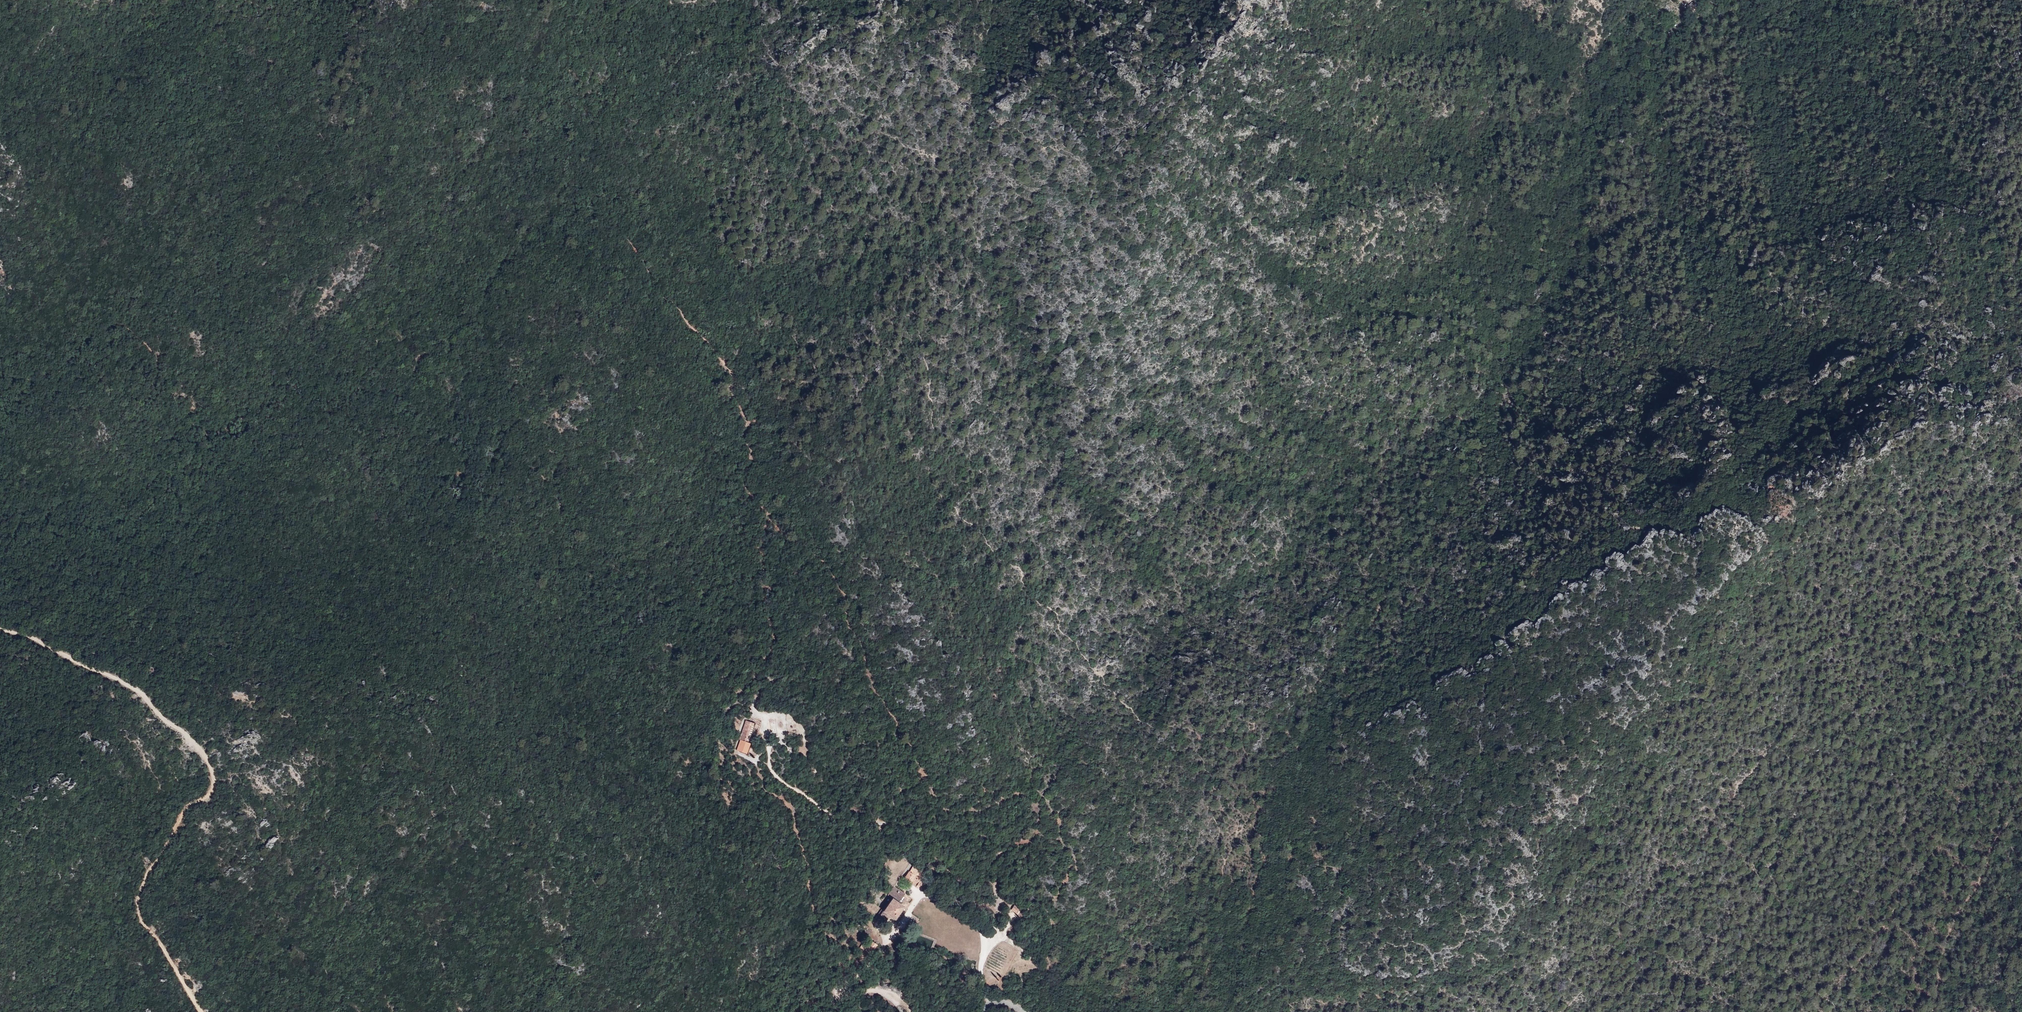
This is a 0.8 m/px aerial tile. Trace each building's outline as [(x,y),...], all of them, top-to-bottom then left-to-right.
[(753,722),(745,720),(737,750),(747,753),(750,743),(747,743),(753,723),(753,722)] [(889,898),(874,919),(874,920),(882,926),(889,915),(893,918),(904,904),(898,900),(903,893),(894,887),(888,896),(889,898)] [(902,897),(910,902),(915,895),(907,890),(902,897)] [(1015,905),(1011,909),(1016,913),(1021,909),(1015,905)] [(846,939),(852,943),(857,936),(850,933),(846,939)] [(872,941),(869,945),(873,950),(877,946),(872,941)] [(861,959),(867,952),(863,948),(857,955),(861,959)] [(849,964),(858,971),(863,965),(851,954),(847,959),(851,962),(849,964)]
